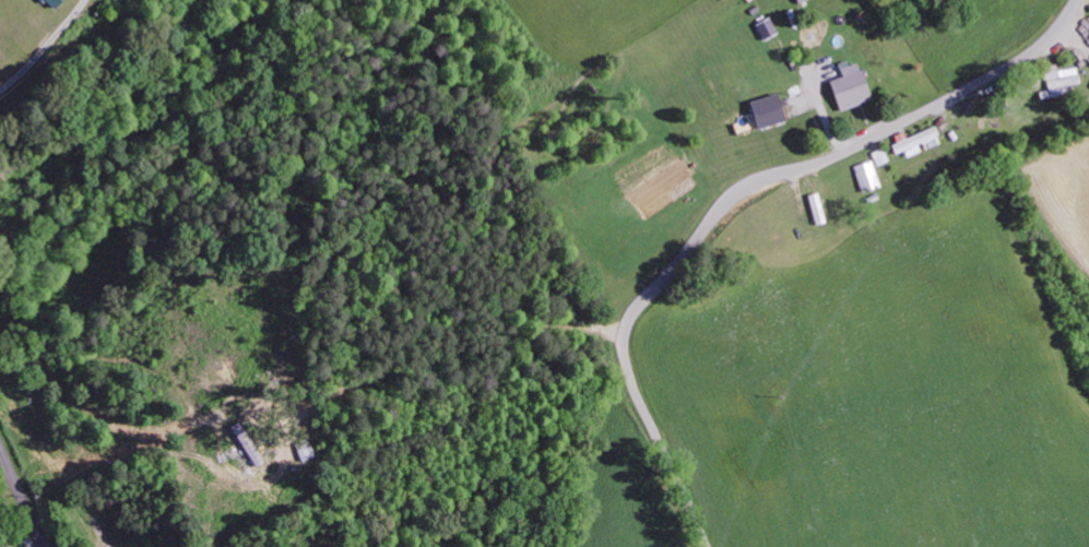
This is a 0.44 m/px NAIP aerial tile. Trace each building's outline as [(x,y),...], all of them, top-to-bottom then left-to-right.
[(52,12),(63,0),(40,0),(52,12)] [(761,43),(775,35),(767,20),(753,28),(761,43)] [(826,85),(837,115),(869,103),(855,65),(837,72),(840,80),(826,85)] [(1043,74),(1046,99),(1065,97),(1064,88),(1078,86),(1076,71),(1043,74)] [(788,123),(784,103),(777,104),(775,97),(747,104),(753,131),(788,123)] [(904,140),(902,135),(889,140),(895,157),(902,155),(904,159),(939,147),(933,130),(904,140)] [(852,169),(859,194),(878,189),(870,163),(852,169)] [(814,228),(825,225),(817,195),(807,198),(814,228)] [(314,461),(309,443),(295,447),(300,465),(314,461)]
